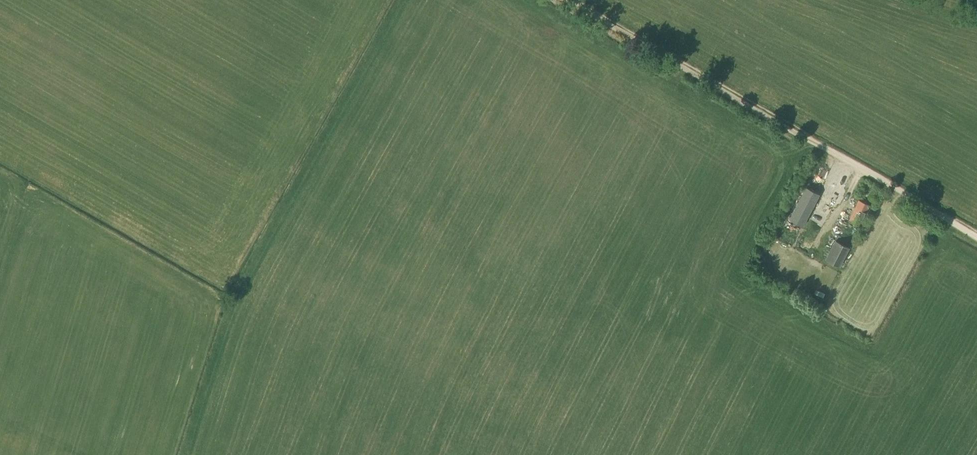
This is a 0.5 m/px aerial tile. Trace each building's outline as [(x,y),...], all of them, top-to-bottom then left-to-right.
[(802,226),(818,194),(805,188),(789,219),(802,226)] [(859,226),(869,205),(858,200),(849,221),(859,226)] [(835,240),(825,259),(839,267),(849,247),(835,240)]
